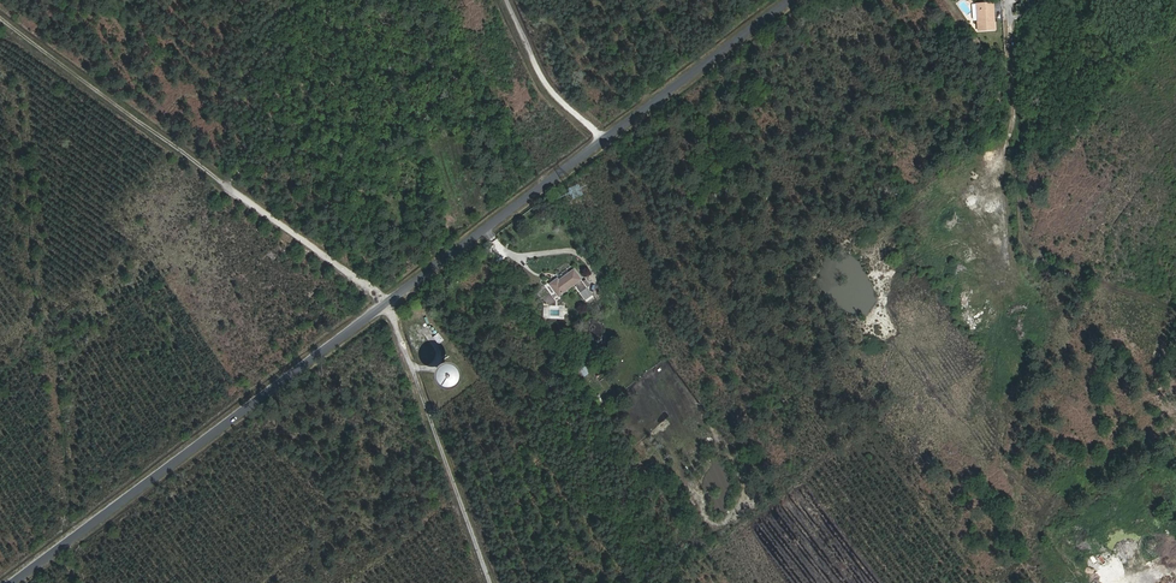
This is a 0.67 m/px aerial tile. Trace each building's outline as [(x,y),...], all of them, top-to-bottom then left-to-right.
[(994,1),(977,2),(979,30),(996,29),(994,1)] [(407,154),(398,156),(401,171),(411,169),(407,154)] [(271,251),(267,254),(272,260),(276,258),(271,251)] [(574,287),(582,296),(589,290),(575,271),(561,283),(557,279),(550,284),(561,298),(574,287)] [(435,334),(438,331),(433,326),(430,329),(435,334)] [(439,344),(445,340),(439,332),(433,336),(439,344)] [(448,383),(467,381),(464,360),(445,362),(448,383)] [(579,369),(585,377),(591,372),(585,364),(579,369)]
